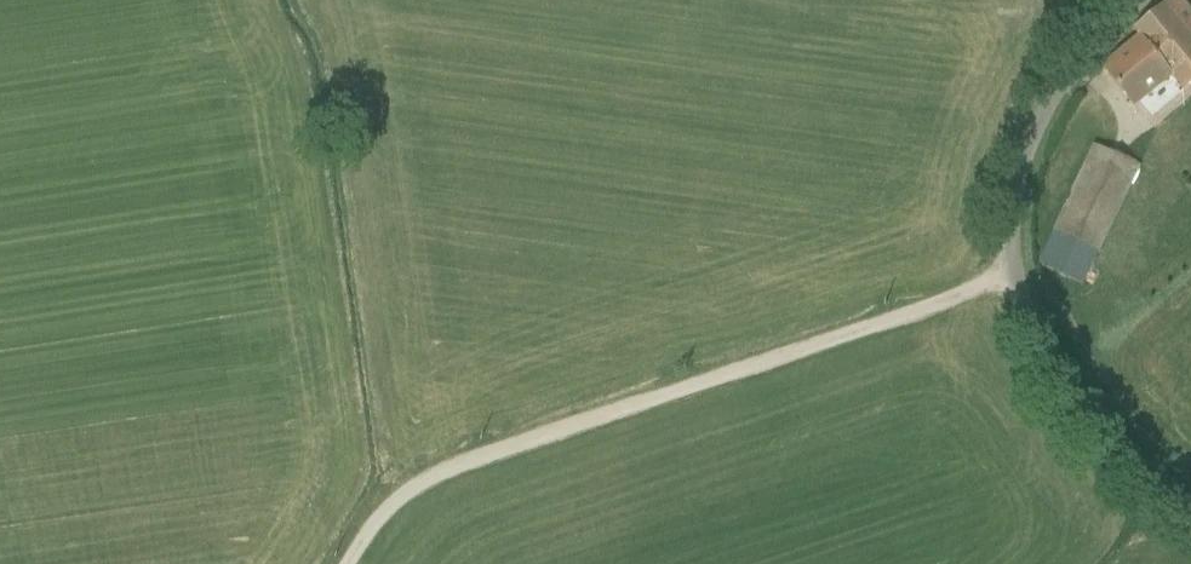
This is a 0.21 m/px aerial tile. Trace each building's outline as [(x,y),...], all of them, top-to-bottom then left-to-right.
[(1118,87),(1133,106),(1171,74),(1182,87),(1190,79),(1190,11),(1182,0),(1167,0),(1165,2),(1133,28),(1140,38),(1103,69),(1118,87)] [(1038,264),(1082,285),(1138,166),(1094,145),(1038,264)]
